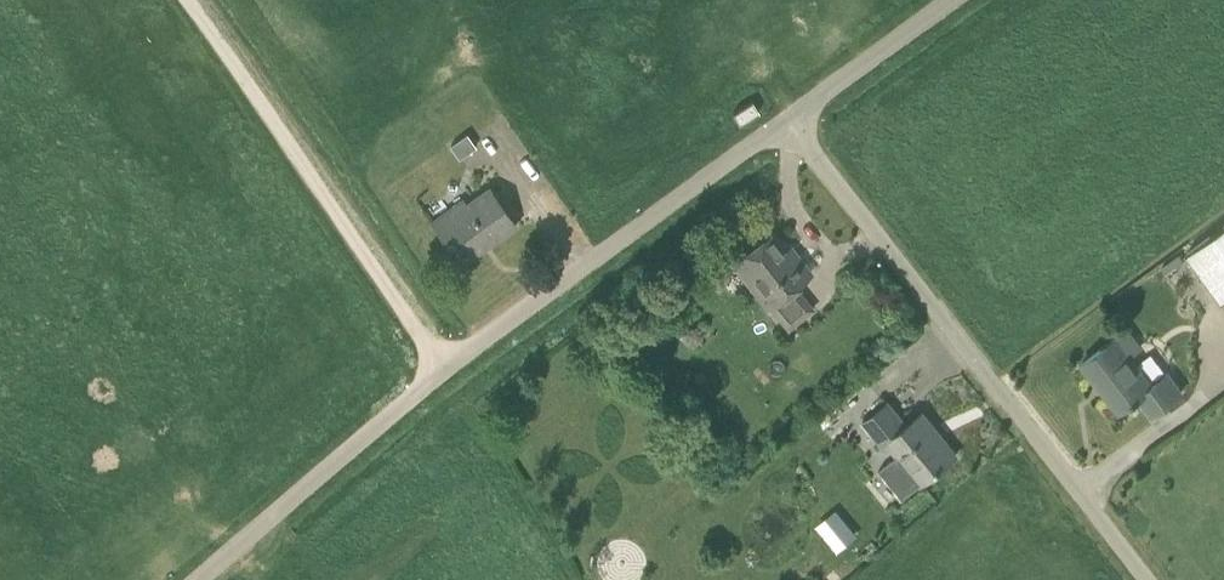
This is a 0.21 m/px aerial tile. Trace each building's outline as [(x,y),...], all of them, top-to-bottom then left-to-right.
[(733,112),(740,123),(759,111),(752,100),(733,112)] [(477,147),(467,133),(450,145),(459,159),(477,147)] [(433,220),(451,245),(455,242),(467,260),(516,226),(489,188),(467,204),(463,199),(433,220)] [(1188,252),(1223,301),(1223,226),(1188,252)] [(795,286),(811,273),(799,258),(793,263),(769,234),(734,262),(769,306),(770,306),(789,328),(814,308),(795,286)] [(1169,370),(1151,384),(1130,356),(1141,347),(1127,329),(1083,363),(1120,411),(1137,398),(1152,417),(1185,391),(1169,370)] [(906,425),(888,402),(864,422),(883,445),(888,441),(922,483),(954,457),(933,431),(936,428),(923,412),(906,425)] [(817,523),(839,549),(859,532),(837,506),(817,523)]
